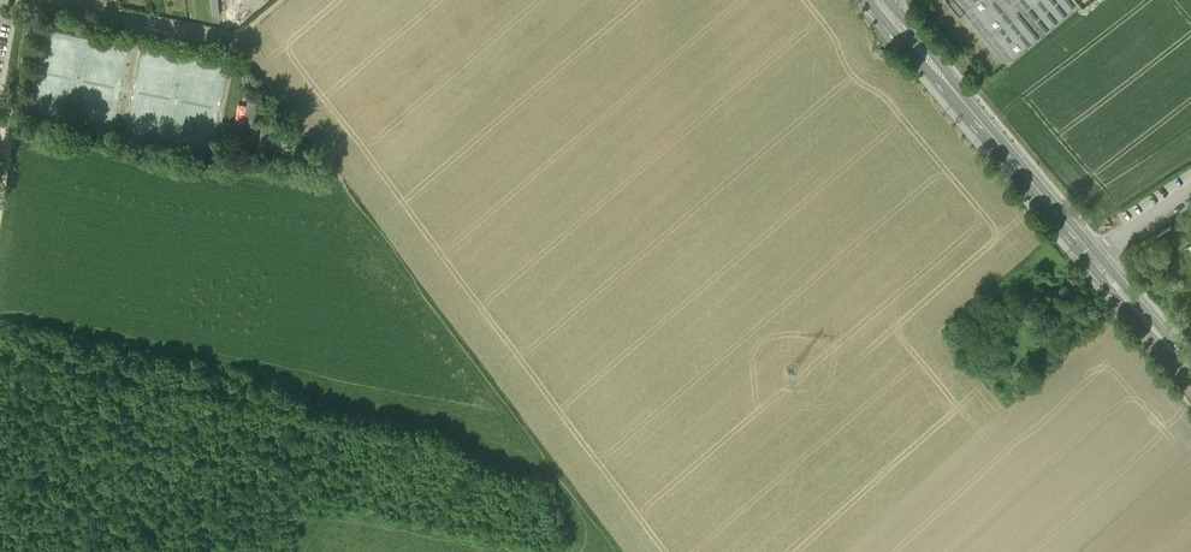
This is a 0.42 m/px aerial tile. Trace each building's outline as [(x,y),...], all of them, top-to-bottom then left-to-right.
[(1006,64),(1078,5),(1074,0),(953,0),(1006,64)]
